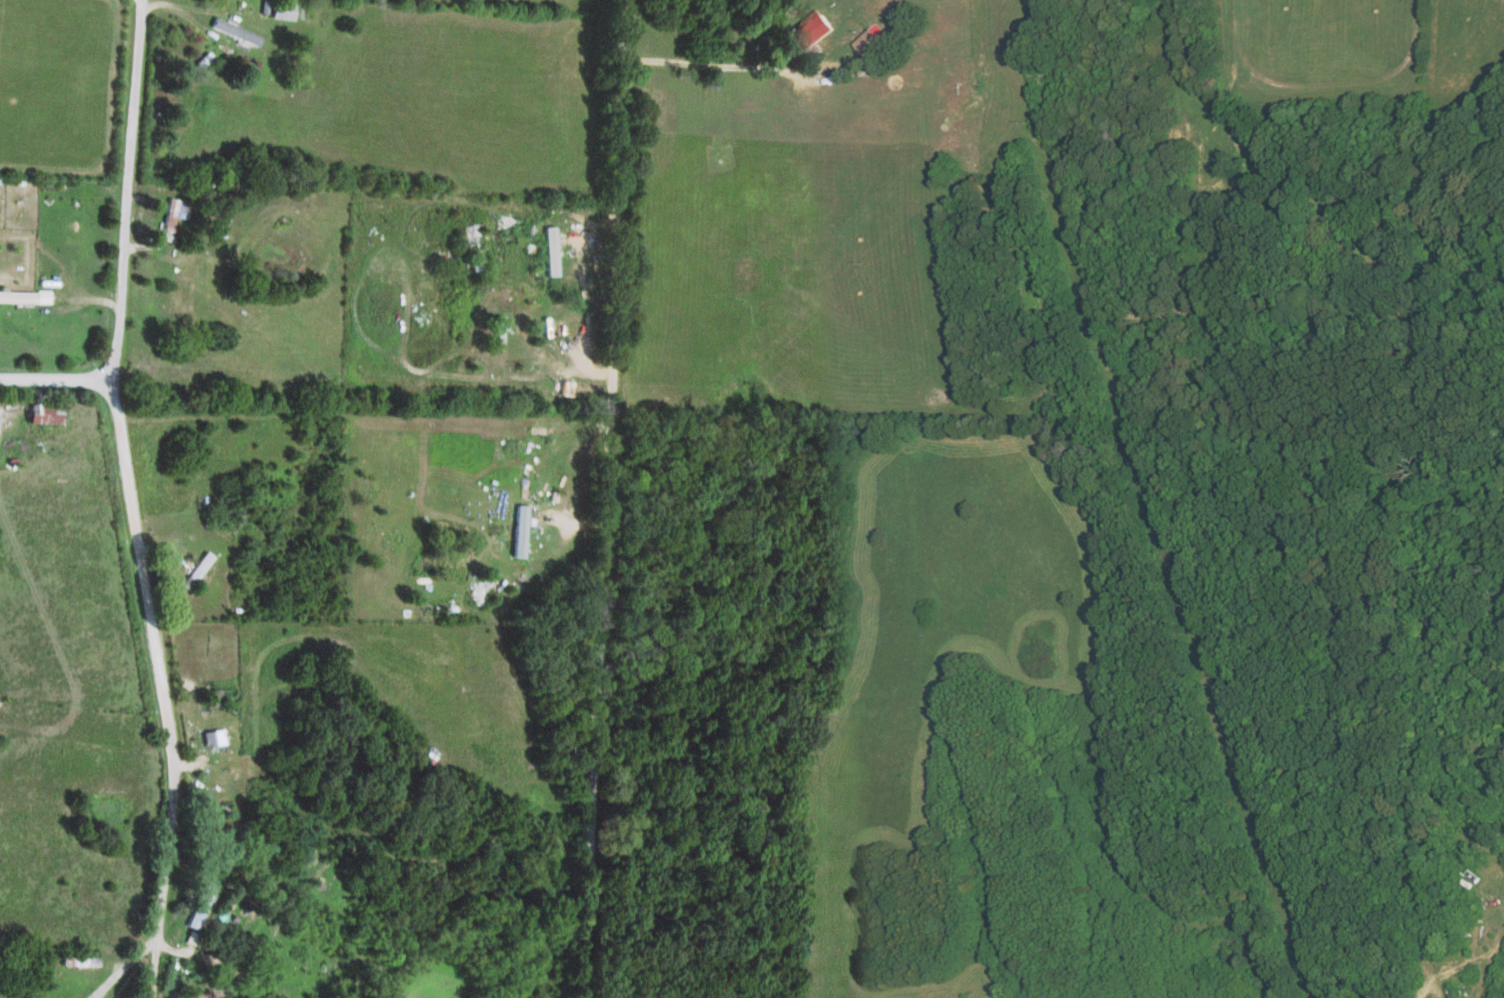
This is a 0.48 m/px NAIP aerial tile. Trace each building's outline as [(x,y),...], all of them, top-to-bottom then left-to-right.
[(805,51),(834,30),(821,11),(791,33),(805,51)] [(252,45),(256,35),(211,17),(207,26),(252,45)] [(854,44),(865,56),(887,35),(876,23),(854,44)] [(181,217),(184,202),(163,199),(156,239),(165,241),(170,216),(181,217)] [(552,275),(551,226),(541,226),(542,276),(552,275)] [(29,292),(1,291),(1,286),(0,286),(0,302),(29,303),(29,292)] [(52,423),(53,405),(21,404),(21,422),(52,423)] [(523,524),(529,525),(529,518),(523,517),(524,505),(514,504),(508,556),(519,557),(523,524)] [(210,556),(202,550),(176,583),(183,589),(210,556)] [(220,743),(219,728),(199,730),(201,745),(220,743)] [(180,924),(190,929),(210,884),(200,879),(180,924)]
